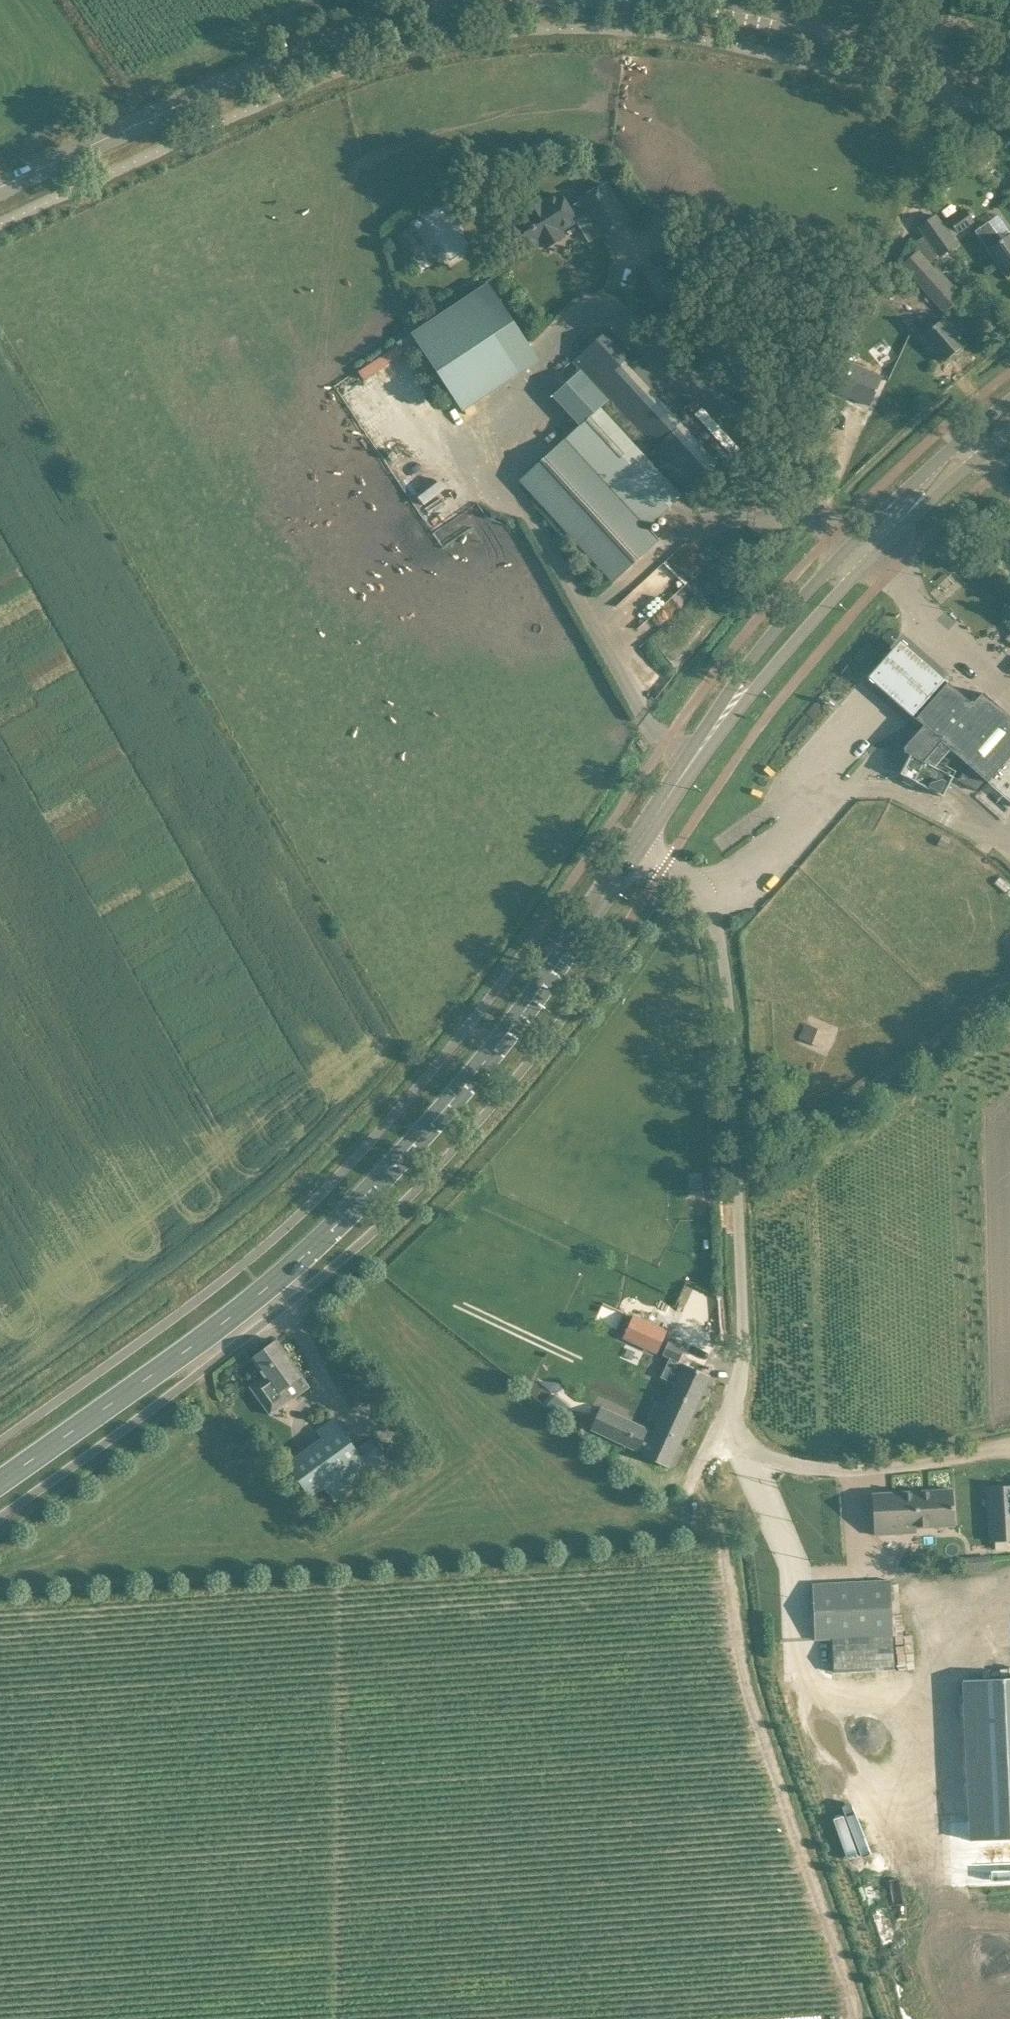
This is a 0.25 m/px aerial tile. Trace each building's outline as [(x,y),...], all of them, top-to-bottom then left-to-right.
[(509,224),(527,254),(542,246),(544,251),(566,238),(562,232),(577,223),(575,219),(586,212),(601,237),(628,221),(606,184),(576,201),(577,202),(566,209),(558,195),(539,207),(535,200),(520,209),(523,216),(509,224)] [(948,221),(958,234),(974,222),(965,209),(948,221)] [(936,215),(918,226),(940,258),(957,247),(936,215)] [(975,232),(1007,277),(1009,275),(1009,235),(1009,234),(1001,240),(988,222),(975,232)] [(413,228),(398,236),(411,257),(425,248),(413,228)] [(902,264),(916,281),(943,310),(958,298),(931,268),(917,251),(902,264)] [(666,277),(652,285),(662,303),(676,296),(692,288),(683,272),(668,280),(666,277)] [(965,344),(952,329),(943,318),(934,326),(924,315),(913,325),(922,336),(944,362),(955,353),(957,353),(961,350),(962,347),(965,344)] [(565,438),(646,527),(723,457),(607,330),(593,343),(572,362),(607,401),(565,438)] [(398,345),(358,371),(364,379),(403,353),(404,354),(418,345),(410,334),(397,343),(398,345)] [(884,338),(867,352),(883,371),(900,357),(884,338)] [(846,361),(834,387),(870,403),(882,378),(846,361)] [(657,539),(646,527),(565,438),(519,480),(612,580),(657,539)] [(916,719),(947,683),(926,664),(904,645),(872,680),(896,701),(916,719)] [(916,719),(923,726),(906,745),(907,746),(904,748),(905,752),(910,756),(900,774),(936,793),(941,796),(953,777),(946,773),(934,767),(951,748),(971,763),(957,779),(980,791),(987,782),(993,788),(1009,802),(1009,717),(982,693),(972,705),(947,683),(916,719)] [(1000,877),(994,884),(1006,894),(1009,889),(1009,886),(1000,877)] [(839,1028),(826,1024),(824,1030),(803,1024),(798,1041),(832,1051),(839,1028)] [(600,1297),(595,1308),(606,1314),(611,1303),(600,1297)] [(622,1338),(657,1354),(668,1330),(633,1314),(622,1338)] [(663,1355),(678,1362),(685,1347),(669,1340),(663,1355)] [(250,1387),(261,1403),(269,1413),(293,1396),(285,1384),(300,1373),(277,1341),(252,1359),(264,1376),(250,1387)] [(552,1364),(543,1368),(548,1378),(556,1374),(552,1364)] [(642,1455),(668,1467),(711,1376),(684,1364),(669,1396),(663,1411),(642,1455)] [(555,1394),(547,1404),(561,1416),(569,1407),(555,1394)] [(601,1407),(598,1414),(590,1431),(638,1452),(645,1435),(648,1428),(601,1407)] [(323,1484),(334,1498),(384,1462),(368,1441),(354,1451),(332,1419),(317,1430),(321,1436),(285,1462),(308,1495),(323,1484)] [(992,1542),(995,1542),(1007,1541),(1009,1541),(1009,1487),(990,1488),(992,1542)] [(872,1493),(874,1535),(915,1533),(915,1528),(953,1526),(952,1489),(872,1493)] [(1007,1541),(995,1542),(995,1551),(1008,1550),(1007,1541)] [(810,1585),(813,1640),(891,1636),(888,1581),(810,1585)] [(962,1679),(969,1838),(1009,1836),(1009,1677),(962,1679)]
